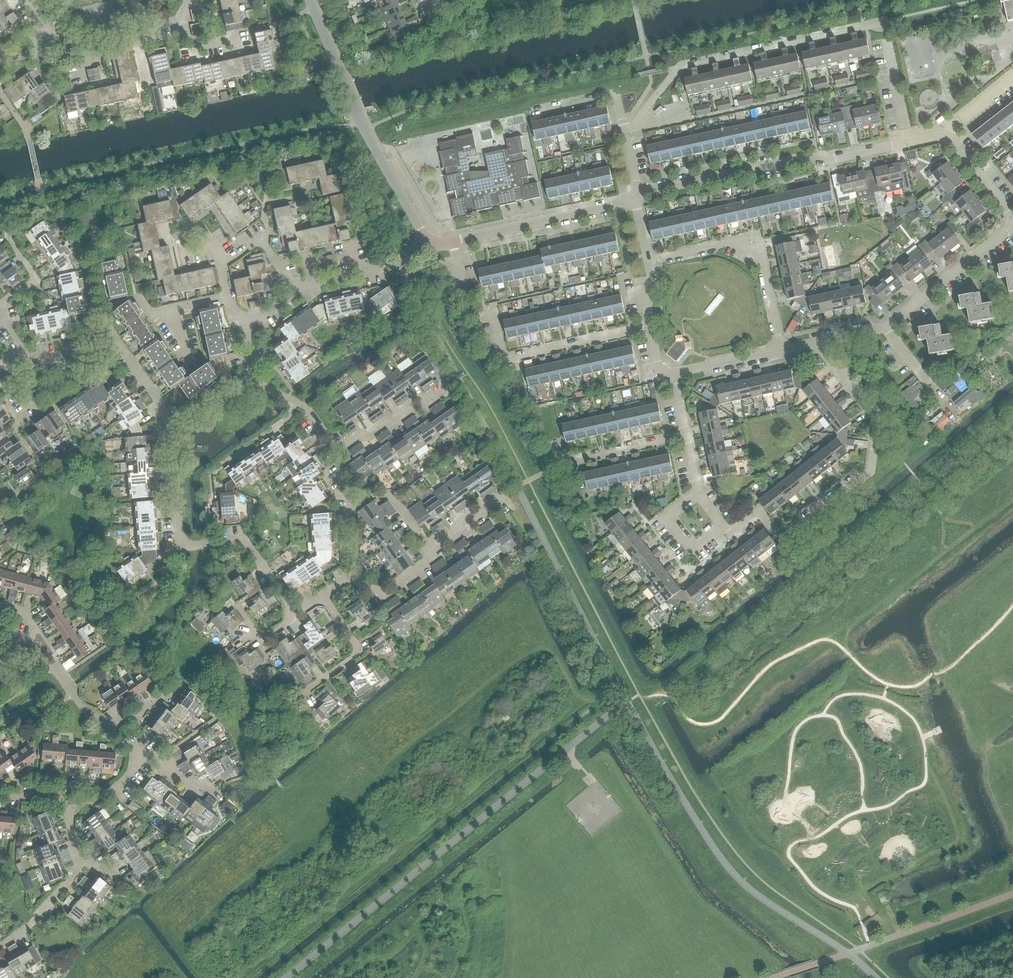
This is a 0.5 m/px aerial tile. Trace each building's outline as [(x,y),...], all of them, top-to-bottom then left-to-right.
[(237,0),(219,0),(221,10),(238,6),(237,0)] [(380,10),(396,3),(395,0),(376,0),(380,10)] [(1001,6),(1004,5),(1004,8),(1005,9),(1006,13),(1007,22),(1012,21),(1012,0),(1000,0),(1001,6)] [(400,14),(396,3),(380,10),(385,20),(400,14)] [(0,12),(0,23),(13,14),(8,6),(0,12)] [(221,10),(223,21),(240,17),(238,6),(221,10)] [(192,22),(203,19),(201,8),(190,10),(192,22)] [(0,23),(0,26),(4,32),(19,22),(13,14),(0,23)] [(405,24),(400,14),(385,20),(389,30),(405,24)] [(240,17),(223,21),(226,32),(243,28),(240,17)] [(201,23),(193,24),(189,25),(192,36),(203,34),(201,23)] [(409,33),(405,24),(389,30),(393,40),(401,36),(403,41),(410,38),(408,34),(409,33)] [(253,34),(256,44),(273,40),(270,26),(264,28),(264,31),(253,34)] [(836,41),(835,38),(830,39),(831,42),(826,43),(828,48),(820,50),(819,45),(815,46),(814,42),(809,43),(809,47),(805,48),(806,53),(802,54),(805,70),(870,56),(866,39),(862,40),(861,36),(857,36),(856,33),(851,34),(852,38),(848,39),(849,43),(841,45),(840,40),(836,41)] [(275,51),(273,40),(256,44),(258,54),(259,54),(271,51),(271,52),(275,51)] [(110,52),(112,63),(133,58),(131,47),(110,52)] [(148,51),(150,59),(167,56),(165,47),(148,51)] [(787,52),(787,48),(781,49),(782,53),(778,54),(779,59),(771,60),(770,56),(766,56),(765,53),(760,54),(761,58),(757,58),(758,63),(754,64),(757,81),(801,71),(797,55),(792,56),(791,51),(787,52)] [(274,68),(271,52),(271,51),(259,54),(258,54),(249,56),(253,73),(262,71),(274,68)] [(168,64),(167,56),(150,59),(151,68),(168,64)] [(249,56),(235,59),(239,76),(253,73),(249,56)] [(133,58),(112,63),(115,74),(136,69),(133,58)] [(227,78),(239,76),(235,59),(224,61),(227,78)] [(739,62),(738,59),(733,60),(734,64),(730,64),(731,69),(723,71),(722,66),(718,67),(717,63),(712,65),(713,68),(709,69),(710,74),(702,75),(701,71),(697,72),(696,68),(691,69),(692,73),(688,74),(689,78),(684,79),(688,96),(753,82),(749,65),(744,66),(743,61),(739,62)] [(224,61),(212,64),(216,81),(227,78),(224,61)] [(193,83),(203,80),(200,66),(200,63),(189,65),(179,68),(183,85),(193,83)] [(161,83),(171,81),(172,81),(170,72),(169,70),(170,70),(168,64),(151,68),(153,76),(156,88),(162,87),(161,83)] [(204,84),(216,81),(212,64),(200,66),(203,80),(204,84)] [(100,79),(97,68),(86,70),(89,82),(100,79)] [(179,68),(170,70),(169,70),(170,72),(172,81),(171,81),(173,87),(183,85),(179,68)] [(121,84),(123,84),(134,81),(134,82),(138,81),(136,69),(115,74),(116,78),(120,77),(121,84)] [(863,79),(870,78),(869,70),(862,71),(863,79)] [(862,71),(855,73),(857,81),(863,79),(862,71)] [(29,92),(38,86),(28,72),(20,78),(29,92)] [(841,84),(849,82),(847,74),(840,76),(841,84)] [(10,76),(0,83),(0,87),(1,88),(13,80),(10,76)] [(841,84),(840,76),(832,78),(834,86),(841,84)] [(29,92),(20,78),(11,84),(21,99),(29,93),(29,92)] [(821,89),(828,87),(826,79),(819,81),(821,89)] [(134,81),(123,84),(127,100),(137,98),(134,82),(134,81)] [(821,89),(819,81),(813,82),(814,90),(821,89)] [(38,86),(29,92),(29,93),(39,107),(36,109),(40,114),(57,102),(43,83),(38,86)] [(12,105),(21,99),(11,84),(2,90),(12,105)] [(117,103),(127,100),(123,84),(121,84),(113,86),(117,103)] [(794,94),(801,93),(799,85),(792,86),(794,94)] [(873,85),(861,87),(862,93),(874,90),(873,85)] [(107,105),(117,103),(113,86),(103,88),(107,105)] [(794,94),(792,86),(785,88),(787,96),(794,94)] [(107,105),(103,88),(93,90),(97,107),(107,105)] [(87,109),(97,107),(93,90),(83,92),(87,109)] [(773,99),(780,98),(778,90),(771,91),(773,99)] [(227,91),(219,93),(221,100),(228,99),(227,91)] [(773,99),(771,91),(764,93),(766,101),(773,99)] [(87,109),(83,92),(73,94),(77,111),(87,109)] [(67,114),(77,111),(73,94),(63,97),(67,114)] [(746,105),(753,104),(751,96),(744,97),(746,105)] [(746,105),(744,97),(737,98),(739,106),(746,105)] [(725,110),(731,108),(730,100),(723,102),(725,110)] [(725,110),(723,102),(716,103),(718,111),(725,110)] [(1004,109),(1012,121),(1012,104),(1012,103),(1004,109)] [(704,114),(710,113),(709,105),(702,106),(704,114)] [(795,114),(799,132),(810,129),(806,112),(804,105),(800,106),(801,113),(795,114)] [(865,108),(869,126),(881,123),(877,105),(865,108)] [(704,114),(702,106),(695,108),(697,116),(704,114)] [(852,106),(846,107),(849,120),(855,118),(857,128),(869,126),(865,108),(853,111),(852,106)] [(612,130),(611,129),(610,124),(611,124),(610,122),(610,121),(607,107),(596,109),(600,127),(606,125),(607,131),(612,130)] [(849,120),(846,107),(835,110),(836,114),(830,116),(834,133),(846,131),(844,121),(849,120)] [(585,111),(590,135),(594,134),(593,128),(600,127),(596,109),(585,111)] [(788,134),(799,132),(795,114),(788,115),(787,109),(783,110),(788,134)] [(996,116),(1007,130),(1012,125),(1012,121),(1004,109),(996,116)] [(788,134),(783,110),(779,111),(780,117),(774,119),(778,136),(788,134)] [(575,114),(578,131),(585,130),(586,136),(590,135),(585,111),(575,114)] [(564,116),(569,140),(573,139),(572,133),(578,131),(575,114),(564,116)] [(767,139),(778,136),(774,119),(767,120),(766,114),(762,115),(767,139)] [(834,133),(830,116),(818,119),(817,114),(811,115),(814,127),(819,126),(821,136),(834,133)] [(759,122),(753,123),(756,141),(767,139),(762,115),(758,116),(759,122)] [(553,118),(557,136),(564,134),(565,141),(569,140),(564,116),(553,118)] [(996,116),(988,122),(999,136),(1007,130),(996,116)] [(543,121),(548,144),(552,143),(551,137),(557,136),(553,118),(543,121)] [(746,143),(756,141),(753,123),(746,125),(745,118),(741,119),(746,143)] [(738,126),(731,128),(735,146),(746,143),(741,119),(737,120),(738,126)] [(548,144),(543,121),(532,123),(536,141),(543,139),(544,145),(548,144)] [(988,122),(980,128),(991,143),(999,136),(988,122)] [(725,148),(735,146),(731,128),(725,129),(724,123),(720,124),(725,148)] [(714,150),(725,148),(720,124),(715,125),(717,131),(710,133),(714,150)] [(714,150),(710,133),(704,134),(702,128),(698,129),(704,153),(714,150)] [(980,128),(971,134),(983,149),(991,143),(980,128)] [(693,155),(704,153),(698,129),(694,130),(696,136),(689,137),(693,155)] [(693,155),(689,137),(683,139),(681,132),(677,133),(682,157),(693,155)] [(672,159),(682,157),(677,133),(673,134),(675,140),(668,142),(672,159)] [(445,176),(453,217),(468,214),(468,212),(475,210),(475,212),(492,208),(492,206),(499,205),(499,207),(516,203),(516,201),(523,199),(523,201),(540,198),(537,183),(529,185),(527,177),(529,177),(525,160),(524,161),(522,153),(524,153),(520,136),(506,139),(508,149),(484,154),(489,177),(471,180),(467,158),(477,156),(473,134),(456,137),(456,139),(439,143),(441,152),(439,152),(443,169),(445,168),(446,176),(445,176)] [(672,159),(668,142),(662,143),(660,137),(656,138),(661,162),(672,159)] [(650,164),(661,162),(656,138),(652,139),(654,145),(646,147),(650,161),(649,161),(649,162),(650,162),(650,164)] [(915,152),(906,154),(908,160),(916,158),(915,152)] [(322,160),(311,163),(315,180),(318,179),(326,176),(322,160)] [(934,164),(935,165),(939,170),(943,166),(939,160),(934,164)] [(311,163),(301,165),(304,182),(315,180),(311,163)] [(591,190),(602,187),(597,163),(592,164),(594,171),(587,172),(591,190)] [(601,163),(597,163),(602,187),(613,185),(609,167),(602,169),(601,163)] [(939,170),(935,165),(932,168),(925,173),(929,177),(933,175),(940,184),(955,173),(947,163),(943,166),(939,170)] [(887,167),(892,192),(910,188),(907,173),(901,174),(899,164),(887,167)] [(301,165),(290,167),(294,184),(304,182),(301,165)] [(294,184),(290,167),(279,170),(283,190),(290,188),(289,185),(294,184)] [(581,192),(591,190),(587,172),(581,173),(579,167),(575,168),(581,192)] [(877,179),(871,181),(874,193),(884,191),(885,194),(892,192),(887,167),(874,169),(877,179)] [(570,194),(581,192),(575,168),(571,169),(573,175),(566,177),(570,194)] [(559,197),(570,194),(566,177),(560,178),(558,172),(554,173),(559,197)] [(864,172),(851,175),(855,192),(867,189),(868,194),(874,193),(871,181),(866,182),(864,172)] [(548,199),(559,197),(554,173),(550,174),(552,180),(545,182),(548,199)] [(946,203),(948,202),(958,194),(954,189),(962,183),(955,173),(940,184),(948,194),(942,199),(946,203)] [(319,187),(337,183),(335,174),(326,176),(318,179),(319,187)] [(841,187),(836,189),(839,203),(850,201),(849,194),(855,192),(851,175),(839,177),(841,187)] [(321,196),(338,192),(337,183),(319,187),(321,196)] [(830,208),(834,207),(833,201),(830,183),(818,186),(822,203),(829,202),(830,208)] [(213,203),(220,197),(210,184),(202,189),(212,204),(213,203)] [(816,205),(822,203),(818,186),(808,188),(813,212),(817,211),(816,205)] [(809,213),(813,212),(808,188),(797,190),(801,208),(808,207),(809,213)] [(205,209),(212,204),(202,189),(195,195),(205,209)] [(795,209),(801,208),(797,190),(787,193),(792,217),(796,216),(795,209)] [(218,210),(233,200),(227,192),(220,197),(213,203),(218,210)] [(955,203),(963,213),(977,202),(969,192),(961,198),(958,194),(948,202),(951,206),(955,203)] [(330,206),(347,202),(345,193),(328,197),(330,206)] [(788,218),(792,217),(787,193),(776,195),(780,213),(787,211),(788,218)] [(197,214),(205,209),(195,195),(187,200),(197,214)] [(759,217),(755,200),(749,201),(747,195),(743,196),(749,220),(759,217)] [(780,213),(776,195),(766,197),(771,221),(775,220),(774,214),(780,213)] [(738,222),(749,220),(743,196),(739,197),(741,203),(734,204),(738,222)] [(767,222),(771,221),(766,197),(755,200),(759,217),(765,216),(767,222)] [(163,202),(167,219),(172,218),(173,221),(179,220),(175,199),(163,202)] [(727,224),(738,222),(734,204),(727,206),(726,199),(722,200),(727,224)] [(189,220),(193,217),(197,214),(187,200),(179,206),(189,220)] [(224,218),(238,208),(233,200),(218,210),(224,218)] [(717,227),(727,224),(722,200),(718,201),(719,208),(713,209),(717,227)] [(156,221),(167,219),(163,202),(153,204),(156,221)] [(273,216),(291,212),(288,202),(271,206),(273,216)] [(349,211),(347,202),(330,206),(332,215),(349,211)] [(977,218),(985,211),(977,202),(963,213),(970,222),(967,225),(970,230),(980,222),(977,218)] [(145,223),(154,222),(156,221),(153,204),(141,207),(145,223)] [(706,229),(717,227),(713,209),(706,210),(705,204),(701,205),(706,229)] [(706,229),(701,205),(697,206),(698,212),(692,214),(696,231),(706,229)] [(243,216),(238,208),(224,218),(229,226),(243,216)] [(685,234),(696,231),(692,214),(685,215),(684,209),(680,210),(685,234)] [(674,236),(685,234),(680,210),(676,211),(677,217),(671,218),(674,236)] [(334,224),(335,224),(345,222),(351,221),(349,211),(332,215),(334,224)] [(293,222),(291,212),(273,216),(276,226),(293,222)] [(912,212),(906,217),(910,223),(917,217),(912,212)] [(664,238),(674,236),(671,218),(664,220),(663,213),(659,214),(664,238)] [(653,241),(664,238),(659,214),(655,215),(656,221),(649,223),(652,237),(652,239),(653,241)] [(204,221),(212,232),(221,225),(213,215),(204,221)] [(840,216),(842,226),(849,224),(847,215),(840,216)] [(243,216),(229,226),(235,234),(249,224),(243,216)] [(826,218),(818,219),(820,226),(827,224),(826,218)] [(139,235),(156,231),(154,222),(145,223),(136,225),(139,235)] [(276,226),(278,237),(284,236),(295,232),(293,222),(276,226)] [(335,224),(338,241),(349,238),(345,222),(335,224)] [(938,237),(949,251),(959,243),(953,235),(957,231),(950,222),(945,225),(948,229),(938,237)] [(36,241),(54,229),(51,225),(45,229),(41,223),(29,231),(36,241)] [(166,226),(169,234),(177,232),(175,224),(166,226)] [(325,226),(328,243),(338,241),(335,224),(334,224),(325,226)] [(892,224),(887,228),(891,233),(896,229),(892,224)] [(315,228),(318,245),(328,243),(325,226),(315,228)] [(308,247),(318,245),(315,228),(305,230),(308,247)] [(57,233),(54,229),(36,241),(34,242),(41,253),(55,243),(51,237),(57,233)] [(364,240),(371,239),(368,229),(362,230),(364,240)] [(305,230),(295,232),(298,249),(308,247),(305,230)] [(140,242),(141,244),(158,241),(156,231),(139,235),(140,242)] [(298,249),(295,232),(284,236),(288,252),(298,249)] [(618,247),(615,233),(604,236),(608,253),(619,251),(619,249),(619,247),(618,247)] [(602,255),(608,253),(604,236),(594,238),(599,262),(603,261),(602,255)] [(796,236),(781,239),(782,245),(776,246),(778,257),(796,253),(795,253),(802,251),(800,241),(797,241),(796,236)] [(933,250),(940,258),(949,251),(938,237),(929,244),(926,240),(921,244),(929,254),(933,250)] [(595,263),(599,262),(594,238),(583,240),(587,258),(593,257),(595,263)] [(581,259),(587,258),(583,240),(573,243),(578,267),(582,266),(581,259)] [(910,259),(921,273),(931,265),(924,257),(929,254),(921,244),(918,240),(913,243),(916,247),(907,254),(910,258),(910,259)] [(159,248),(158,242),(158,241),(141,244),(141,248),(142,252),(150,250),(151,252),(167,248),(167,246),(159,248)] [(50,261),(68,249),(65,244),(59,249),(55,243),(41,253),(48,263),(50,261)] [(574,268),(578,267),(573,243),(562,245),(566,263),(572,261),(574,268)] [(8,257),(1,246),(0,245),(0,263),(8,257)] [(559,264),(566,263),(562,245),(551,247),(557,271),(561,270),(559,264)] [(553,272),(557,271),(551,247),(540,250),(542,256),(545,267),(551,266),(553,272)] [(153,261),(170,258),(167,248),(151,252),(153,261)] [(68,249),(50,261),(57,270),(59,273),(59,276),(59,277),(73,274),(72,267),(68,262),(65,257),(71,253),(68,249)] [(135,254),(134,249),(128,251),(127,251),(129,259),(129,258),(136,257),(135,254)] [(142,253),(135,254),(137,264),(143,263),(143,258),(145,258),(144,252),(142,253)] [(245,260),(249,277),(250,277),(260,275),(266,274),(261,253),(249,256),(250,259),(245,260)] [(780,268),(798,264),(796,253),(778,257),(780,268)] [(1012,253),(997,264),(998,266),(1000,279),(1006,278),(1009,292),(1012,292),(1012,260),(1012,253)] [(332,255),(326,256),(321,257),(323,268),(335,266),(332,255)] [(545,267),(542,256),(532,258),(537,282),(541,281),(539,275),(547,274),(545,267)] [(155,271),(172,267),(170,258),(153,261),(155,271)] [(533,283),(537,282),(532,258),(521,261),(525,278),(531,277),(533,283)] [(905,273),(911,281),(921,273),(910,259),(900,267),(897,263),(893,266),(900,276),(905,273)] [(218,307),(198,311),(199,316),(195,317),(197,326),(197,330),(205,328),(209,346),(206,347),(209,362),(184,380),(181,377),(185,374),(181,367),(177,370),(163,350),(167,347),(162,341),(158,344),(149,330),(147,332),(136,317),(142,312),(135,302),(131,305),(128,301),(127,299),(126,296),(127,296),(121,272),(118,272),(116,261),(102,264),(104,275),(101,276),(107,301),(123,297),(124,299),(125,303),(112,312),(119,323),(122,321),(127,329),(135,340),(132,342),(167,392),(177,385),(189,401),(219,380),(215,374),(224,368),(222,357),(229,355),(226,342),(223,343),(218,321),(221,320),(218,307)] [(518,280),(525,278),(521,261),(510,263),(516,287),(520,286),(518,280)] [(511,288),(516,287),(510,263),(500,265),(504,283),(510,281),(511,288)] [(881,281),(892,295),(902,287),(896,279),(900,276),(893,266),(890,263),(885,267),(888,270),(884,273),(887,277),(881,281)] [(780,268),(783,278),(800,274),(798,264),(780,268)] [(497,284),(504,283),(500,265),(489,268),(494,291),(499,291),(497,284)] [(20,278),(13,267),(2,275),(0,271),(0,283),(5,279),(9,286),(20,278)] [(174,276),(173,272),(172,267),(155,271),(157,281),(161,280),(161,279),(172,277),(174,276)] [(202,270),(205,287),(216,285),(212,268),(202,270)] [(490,292),(494,291),(489,268),(478,270),(482,288),(489,286),(490,292)] [(195,289),(205,287),(202,270),(192,272),(195,289)] [(182,274),(185,291),(195,289),(192,272),(182,274)] [(59,289),(83,283),(82,278),(75,280),(73,274),(59,277),(59,276),(56,276),(59,289)] [(182,274),(174,276),(172,277),(175,294),(185,291),(182,274)] [(783,278),(785,289),(803,285),(800,274),(783,278)] [(260,275),(250,277),(254,293),(263,291),(260,275)] [(161,279),(161,280),(165,296),(175,294),(172,277),(161,279)] [(249,277),(241,278),(245,295),(254,293),(250,277),(249,277)] [(245,295),(241,278),(232,280),(236,297),(245,295)] [(892,295),(881,281),(876,285),(873,282),(864,288),(865,289),(872,298),(876,295),(883,303),(892,295)] [(65,300),(78,297),(77,290),(84,288),(83,283),(59,289),(62,301),(65,300)] [(974,294),(972,283),(957,295),(959,297),(961,310),(967,309),(969,323),(994,319),(991,303),(982,305),(980,293),(974,294)] [(801,305),(806,297),(804,296),(805,296),(803,285),(785,289),(787,300),(794,298),(794,301),(801,305)] [(828,288),(829,293),(833,311),(844,308),(840,291),(839,286),(828,288)] [(862,286),(851,289),(854,306),(866,304),(862,286)] [(375,290),(386,305),(396,298),(388,287),(382,291),(379,287),(375,290)] [(614,315),(625,313),(624,311),(625,311),(624,309),(621,295),(620,295),(619,289),(615,290),(616,296),(610,298),(614,315)] [(854,306),(851,289),(840,291),(844,308),(854,306)] [(364,313),(361,302),(360,296),(353,297),(351,290),(346,291),(351,315),(364,313)] [(385,306),(386,305),(375,290),(371,293),(373,297),(367,301),(361,302),(364,313),(371,311),(373,320),(381,319),(381,317),(389,311),(385,306)] [(340,318),(351,315),(346,291),(341,292),(343,299),(336,301),(340,318)] [(603,318),(614,315),(610,298),(603,299),(602,293),(598,294),(603,318)] [(833,311),(829,293),(819,295),(823,313),(833,311)] [(592,320),(603,318),(598,294),(594,295),(595,301),(589,302),(592,320)] [(324,304),(316,305),(322,319),(325,322),(327,321),(340,318),(336,301),(329,302),(328,295),(322,297),(324,304)] [(812,315),(823,313),(819,295),(808,298),(806,297),(801,305),(808,310),(810,309),(812,315)] [(78,297),(65,300),(66,308),(67,311),(68,317),(74,315),(85,313),(83,304),(81,296),(78,297)] [(582,322),(592,320),(589,302),(582,304),(581,298),(577,299),(582,322)] [(571,325),(582,322),(577,299),(572,299),(574,306),(567,307),(571,325)] [(248,303),(249,309),(259,307),(258,300),(248,303)] [(561,327),(571,325),(567,307),(561,309),(559,302),(555,303),(561,327)] [(550,329),(561,327),(555,303),(551,304),(553,310),(546,312),(550,329)] [(322,319),(316,305),(310,309),(306,304),(302,307),(306,313),(300,317),(310,331),(320,324),(318,321),(322,319)] [(59,331),(63,330),(76,327),(74,315),(68,317),(67,311),(60,313),(59,306),(54,307),(59,331)] [(59,331),(54,307),(49,308),(50,315),(41,317),(45,334),(59,331)] [(539,332),(550,329),(546,312),(540,313),(538,307),(534,308),(539,332)] [(529,334),(539,332),(534,308),(530,309),(531,315),(525,316),(529,334)] [(507,339),(518,336),(513,312),(509,313),(510,320),(503,321),(507,339)] [(518,336),(529,334),(525,316),(518,318),(517,312),(513,312),(518,336)] [(803,315),(798,312),(793,320),(798,323),(803,315)] [(286,317),(300,338),(310,331),(300,317),(294,321),(290,315),(286,317)] [(934,326),(932,315),(917,327),(918,328),(921,341),(927,340),(929,355),(954,350),(951,335),(942,337),(939,325),(934,326)] [(45,334),(41,317),(32,319),(31,316),(26,317),(27,324),(32,323),(35,336),(45,334)] [(300,338),(286,317),(282,320),(286,326),(280,330),(290,345),(300,338)] [(375,326),(379,332),(386,327),(382,321),(375,326)] [(280,330),(279,328),(274,331),(281,342),(272,348),(286,368),(282,371),(287,379),(291,377),(296,383),(310,373),(290,345),(280,330)] [(407,350),(414,345),(409,337),(402,342),(407,350)] [(688,349),(690,349),(689,343),(682,337),(675,338),(676,340),(666,352),(666,355),(675,362),(678,362),(688,349)] [(593,373),(603,371),(598,345),(595,346),(596,354),(589,356),(593,373)] [(603,371),(614,369),(610,351),(603,353),(601,345),(598,345),(603,371)] [(632,346),(621,349),(626,372),(630,372),(629,365),(636,364),(635,362),(636,362),(635,360),(632,346)] [(582,376),(593,373),(589,356),(582,357),(580,349),(577,350),(582,376)] [(622,373),(626,372),(621,349),(610,351),(614,369),(620,367),(622,373)] [(572,378),(582,376),(577,350),(573,351),(575,359),(568,360),(572,378)] [(561,380),(572,378),(568,360),(561,362),(559,354),(555,355),(561,380)] [(412,364),(426,384),(432,380),(429,376),(436,371),(425,355),(412,364)] [(550,382),(561,380),(555,355),(552,355),(554,363),(547,365),(550,382)] [(417,384),(420,388),(426,384),(412,364),(407,358),(396,366),(397,369),(400,372),(400,373),(408,385),(410,388),(417,384)] [(544,384),(550,382),(547,365),(536,367),(541,391),(545,390),(544,384)] [(537,392),(541,391),(536,367),(525,370),(529,387),(536,386),(537,392)] [(777,374),(769,375),(773,393),(784,390),(780,373),(783,372),(782,368),(776,369),(777,374)] [(385,378),(399,397),(405,393),(402,389),(408,385),(400,373),(400,372),(397,369),(385,378)] [(755,378),(748,380),(752,397),(763,395),(759,377),(762,377),(760,369),(754,370),(755,378)] [(373,386),(384,402),(390,397),(393,401),(399,397),(385,378),(379,370),(374,373),(377,376),(371,380),(374,385),(373,386)] [(799,389),(802,380),(795,377),(793,378),(791,370),(783,372),(780,373),(784,390),(795,388),(799,389)] [(734,383),(727,384),(731,402),(741,400),(738,382),(741,381),(739,373),(733,375),(734,383)] [(769,375),(762,377),(759,377),(763,395),(773,393),(769,375)] [(914,376),(908,381),(905,383),(909,388),(917,381),(914,376)] [(110,398),(116,406),(128,398),(130,396),(120,382),(111,389),(103,378),(98,381),(100,384),(111,398),(110,398)] [(823,388),(821,386),(816,379),(810,384),(808,382),(802,380),(799,389),(803,390),(802,391),(809,400),(823,388)] [(432,380),(426,384),(429,389),(435,385),(432,380)] [(748,380),(741,381),(738,382),(741,400),(752,397),(748,380)] [(925,390),(917,381),(909,388),(908,389),(915,398),(925,390)] [(816,408),(830,397),(825,391),(829,388),(825,383),(821,386),(823,388),(809,400),(816,408)] [(103,403),(110,398),(111,398),(100,384),(95,388),(92,384),(88,387),(102,407),(105,405),(103,403)] [(426,384),(420,388),(424,393),(429,389),(426,384)] [(720,405),(731,402),(727,384),(716,387),(717,393),(715,394),(710,400),(719,406),(720,404),(720,405)] [(346,400),(357,416),(363,411),(365,414),(368,418),(374,414),(369,407),(360,395),(361,395),(355,386),(343,394),(347,399),(346,400)] [(369,407),(374,414),(380,410),(377,406),(384,402),(373,386),(361,395),(360,395),(369,407)] [(975,386),(954,403),(959,410),(980,393),(975,386)] [(86,394),(81,398),(91,412),(98,407),(100,409),(102,407),(88,387),(84,390),(86,394)] [(906,387),(899,392),(915,413),(922,407),(915,398),(908,389),(906,387)] [(623,397),(631,396),(630,389),(622,390),(623,397)] [(405,393),(399,397),(402,403),(408,399),(405,393)] [(399,397),(393,401),(397,407),(397,406),(402,403),(399,397)] [(837,405),(839,408),(845,403),(841,398),(835,403),(830,397),(816,408),(823,416),(837,405)] [(81,419),(91,412),(81,398),(75,402),(72,398),(68,401),(81,419)] [(132,404),(128,398),(116,406),(113,408),(120,418),(141,404),(138,400),(132,404)] [(658,404),(656,398),(652,399),(653,405),(647,406),(651,424),(662,421),(661,419),(662,419),(661,418),(658,404)] [(333,409),(344,424),(347,428),(353,424),(350,420),(357,416),(346,400),(333,409)] [(60,412),(70,426),(81,419),(68,401),(64,403),(67,407),(60,412)] [(640,426),(651,424),(647,406),(640,408),(639,401),(635,402),(640,426)] [(441,402),(435,406),(439,411),(445,407),(441,402)] [(630,428),(640,426),(635,402),(631,403),(632,409),(626,411),(630,428)] [(716,409),(717,408),(709,402),(705,409),(705,412),(699,413),(701,424),(719,420),(717,409),(716,409)] [(143,408),(141,404),(120,418),(131,432),(141,429),(136,422),(142,418),(137,412),(143,408)] [(823,416),(829,425),(844,414),(839,408),(837,405),(823,416)] [(435,406),(429,410),(433,415),(439,411),(435,406)] [(447,411),(445,407),(439,411),(453,431),(465,422),(454,406),(447,411)] [(619,431),(630,428),(626,411),(619,412),(618,406),(614,407),(619,431)] [(608,433),(619,431),(614,407),(610,408),(611,414),(605,415),(608,433)] [(10,420),(2,410),(0,412),(0,427),(10,420)] [(380,410),(374,414),(378,420),(383,416),(384,416),(380,410)] [(61,427),(64,425),(54,411),(44,418),(58,437),(62,434),(63,430),(61,427)] [(436,419),(429,424),(438,436),(440,440),(453,431),(439,411),(433,415),(436,419)] [(587,438),(598,435),(593,411),(589,412),(590,419),(583,420),(587,438)] [(598,435),(608,433),(605,415),(598,417),(597,411),(593,411),(598,435)] [(956,418),(951,411),(930,427),(936,434),(956,418)] [(374,414),(368,418),(370,420),(372,424),(373,423),(378,420),(374,414)] [(851,423),(844,414),(829,425),(837,434),(837,435),(846,436),(847,429),(846,427),(851,423)] [(577,440),(587,438),(583,420),(577,421),(576,415),(571,416),(577,440)] [(414,416),(408,420),(412,425),(418,421),(414,416)] [(566,442),(577,440),(571,416),(567,417),(569,423),(562,425),(566,442)] [(931,424),(924,416),(920,420),(926,428),(931,424)] [(34,425),(37,430),(38,430),(44,439),(45,439),(48,437),(50,439),(53,440),(58,437),(44,418),(34,425)] [(408,420),(402,424),(406,429),(412,425),(408,420)] [(420,425),(418,421),(412,425),(425,445),(438,436),(429,424),(427,420),(420,425)] [(704,435),(727,429),(727,425),(720,427),(719,420),(701,424),(704,435)] [(353,424),(347,428),(351,434),(351,433),(356,430),(357,429),(353,424)] [(413,453),(425,445),(412,425),(406,429),(409,433),(402,438),(413,453)] [(100,426),(90,433),(94,438),(104,432),(100,426)] [(142,444),(141,429),(131,432),(131,438),(124,438),(125,451),(150,449),(149,444),(142,444)] [(387,429),(381,433),(385,439),(390,435),(389,433),(387,429)] [(706,445),(724,441),(722,435),(728,434),(727,429),(704,435),(706,445)] [(52,449),(45,439),(44,439),(38,430),(37,430),(28,437),(38,451),(41,449),(43,451),(47,452),(52,449)] [(381,433),(375,437),(379,443),(385,439),(381,433)] [(307,452),(306,451),(297,438),(287,444),(280,435),(276,438),(277,440),(288,456),(292,461),(292,462),(304,454),(307,452)] [(401,462),(413,453),(402,438),(396,442),(393,439),(390,435),(385,439),(390,446),(399,458),(398,459),(401,462)] [(0,441),(0,456),(4,454),(4,453),(13,447),(12,446),(6,437),(0,441)] [(288,456),(277,440),(271,444),(267,438),(263,441),(278,462),(288,456)] [(836,439),(827,447),(838,461),(847,454),(843,449),(845,447),(846,439),(836,438),(836,440),(836,439)] [(375,451),(386,467),(398,459),(399,458),(390,446),(385,439),(379,443),(382,447),(375,451)] [(278,462),(263,441),(259,444),(263,450),(258,454),(266,466),(275,460),(277,463),(278,462)] [(708,456),(732,450),(731,446),(725,448),(724,441),(706,445),(708,456)] [(4,453),(4,454),(6,456),(3,458),(2,462),(5,466),(25,453),(18,443),(12,446),(13,447),(4,453)] [(354,447),(358,452),(363,448),(362,446),(360,443),(354,447)] [(830,468),(838,461),(827,447),(822,451),(818,446),(814,448),(830,468)] [(354,447),(348,451),(352,456),(358,452),(354,447)] [(68,451),(72,457),(76,454),(72,448),(68,451)] [(374,476),(386,467),(375,451),(369,456),(366,453),(363,448),(358,452),(363,460),(372,472),(371,472),(374,476)] [(810,460),(821,474),(830,468),(814,448),(811,451),(815,456),(810,460)] [(150,454),(150,449),(125,451),(126,463),(143,461),(143,454),(150,454)] [(708,456),(711,466),(728,462),(727,456),(733,455),(732,450),(708,456)] [(479,454),(483,460),(488,457),(484,451),(479,454)] [(268,468),(266,466),(258,454),(252,458),(248,452),(244,455),(258,475),(268,468)] [(363,460),(358,452),(352,456),(355,460),(348,465),(359,481),(371,472),(372,472),(363,460)] [(15,469),(17,472),(17,473),(27,466),(27,467),(32,463),(25,453),(5,466),(8,471),(12,472),(15,469)] [(458,453),(454,456),(458,462),(463,459),(458,453)] [(630,481),(641,479),(635,453),(632,454),(634,462),(626,464),(630,481)] [(641,479),(651,477),(647,459),(640,461),(638,453),(635,453),(641,479)] [(297,474),(317,459),(314,455),(308,460),(304,454),(292,462),(292,461),(285,466),(292,476),(296,473),(297,474)] [(669,454),(658,457),(663,481),(667,480),(666,474),(673,472),(672,470),(673,470),(673,468),(672,469),(669,454)] [(60,459),(64,464),(69,460),(65,455),(60,459)] [(247,482),(258,475),(244,455),(239,458),(244,464),(238,468),(246,480),(247,482)] [(619,484),(630,481),(626,464),(619,465),(617,457),(614,458),(619,484)] [(659,482),(663,481),(658,457),(647,459),(651,477),(658,475),(659,482)] [(609,486),(619,484),(614,458),(611,459),(612,467),(605,468),(609,486)] [(49,473),(62,464),(58,459),(46,468),(49,473)] [(317,459),(297,474),(303,483),(310,479),(318,474),(314,468),(320,464),(317,459)] [(813,481),(821,474),(810,460),(805,464),(801,459),(798,462),(813,481)] [(144,468),(143,461),(126,463),(127,475),(152,472),(151,467),(144,468)] [(484,462),(471,470),(489,495),(495,491),(488,482),(495,477),(484,462)] [(598,488),(609,486),(605,468),(598,470),(596,462),(593,463),(598,488)] [(728,462),(711,466),(713,477),(731,474),(731,473),(737,472),(736,468),(730,469),(728,462)] [(793,473),(805,488),(813,481),(798,462),(794,464),(798,469),(793,473)] [(587,491),(598,488),(593,463),(590,463),(591,471),(583,473),(587,491)] [(33,476),(27,467),(27,466),(17,473),(17,472),(12,476),(19,487),(22,485),(25,490),(39,480),(35,475),(33,476)] [(233,489),(246,480),(238,468),(232,472),(228,466),(223,469),(231,480),(224,485),(233,489)] [(483,499),(489,495),(471,470),(459,479),(468,491),(467,491),(470,495),(477,490),(483,499)] [(127,475),(128,487),(145,485),(145,478),(152,477),(152,472),(127,475)] [(796,494),(805,488),(793,473),(788,477),(784,473),(781,475),(796,494)] [(457,475),(444,484),(458,504),(464,500),(461,496),(467,491),(468,491),(459,479),(457,475)] [(776,487),(788,501),(796,494),(781,475),(777,478),(781,483),(776,487)] [(313,485),(310,479),(303,483),(295,489),(302,499),(322,485),(320,481),(313,485)] [(450,504),(452,508),(458,504),(444,484),(432,493),(434,496),(435,496),(443,508),(450,504)] [(146,492),(145,485),(128,487),(129,499),(154,497),(153,491),(146,492)] [(215,507),(234,505),(233,489),(224,485),(225,493),(219,494),(219,501),(215,502),(215,507)] [(325,489),(322,485),(302,499),(309,509),(324,499),(319,493),(325,489)] [(779,508),(788,501),(776,487),(771,491),(767,486),(764,488),(779,508)] [(749,488),(747,489),(744,492),(748,497),(751,494),(753,493),(749,488)] [(779,508),(764,488),(760,491),(764,496),(759,501),(770,515),(779,508)] [(434,496),(422,505),(431,517),(436,524),(442,520),(439,516),(446,512),(443,508),(435,496),(434,496)] [(4,508),(10,504),(5,497),(0,500),(0,501),(4,508)] [(366,524),(386,510),(382,504),(378,507),(373,500),(357,511),(366,524)] [(387,500),(382,504),(386,510),(391,506),(387,500)] [(464,500),(458,504),(462,509),(468,505),(464,500)] [(135,515),(136,527),(153,526),(157,525),(156,518),(160,518),(159,508),(156,508),(155,501),(151,501),(134,503),(135,515)] [(422,505),(420,501),(407,510),(418,526),(425,521),(427,524),(430,528),(436,524),(431,517),(422,505)] [(255,504),(247,504),(248,521),(257,520),(255,504)] [(458,504),(452,508),(456,513),(462,509),(458,504)] [(234,505),(215,507),(215,512),(220,511),(221,519),(225,519),(235,518),(234,505)] [(391,506),(386,510),(390,516),(395,512),(391,506)] [(366,524),(375,536),(387,527),(387,528),(391,525),(386,518),(390,516),(386,510),(366,524)] [(327,519),(334,518),(334,513),(309,515),(310,527),(328,526),(327,519)] [(605,524),(612,533),(632,517),(630,514),(624,519),(619,513),(605,524)] [(632,517),(612,533),(619,542),(633,530),(629,525),(634,520),(632,517)] [(442,520),(436,524),(440,530),(445,526),(446,526),(442,520)] [(488,522),(483,525),(487,531),(493,527),(489,521),(488,522)] [(436,524),(430,528),(434,534),(440,530),(436,524)] [(157,525),(153,526),(136,527),(137,539),(138,552),(141,551),(141,556),(153,561),(156,559),(155,550),(159,550),(158,542),(162,542),(161,538),(161,537),(161,532),(158,532),(157,525)] [(483,525),(477,529),(481,535),(487,531),(483,525)] [(328,533),(328,526),(310,527),(311,539),(336,537),(336,532),(328,533)] [(380,551),(399,537),(395,531),(392,534),(387,528),(387,527),(375,536),(371,538),(380,551)] [(401,527),(395,531),(399,537),(405,533),(401,527)] [(498,534),(493,527),(487,531),(501,550),(500,550),(503,554),(516,545),(504,529),(498,534)] [(753,529),(750,531),(766,551),(775,544),(764,529),(758,534),(753,529)] [(633,530),(619,542),(625,550),(646,534),(643,531),(638,536),(633,530)] [(488,559),(500,550),(501,550),(487,531),(481,535),(484,539),(477,543),(488,559)] [(766,551),(750,531),(747,533),(752,539),(746,543),(761,563),(769,556),(766,551)] [(10,532),(4,537),(7,541),(14,537),(10,532)] [(405,533),(399,537),(404,543),(409,539),(408,538),(405,533)] [(632,558),(632,559),(647,547),(642,542),(648,537),(646,534),(625,550),(626,550),(623,553),(629,561),(632,558)] [(14,537),(7,541),(11,548),(18,543),(14,537)] [(336,542),(336,537),(311,539),(313,552),(316,552),(316,556),(331,559),(329,543),(336,542)] [(400,546),(404,543),(399,537),(380,551),(388,563),(404,552),(400,546)] [(476,567),(488,559),(477,543),(471,548),(464,538),(458,542),(462,548),(467,555),(476,567)] [(453,546),(456,552),(462,548),(458,542),(453,546)] [(733,544),(749,564),(753,569),(761,563),(746,543),(741,548),(736,542),(733,544)] [(729,557),(741,571),(749,564),(733,544),(730,547),(735,552),(729,557)] [(413,545),(408,549),(412,555),(418,551),(414,546),(413,545)] [(651,553),(647,547),(632,559),(639,567),(659,551),(657,548),(651,553)] [(462,559),(455,564),(466,579),(479,571),(476,567),(467,555),(462,548),(456,552),(459,556),(462,559)] [(408,549),(404,552),(388,563),(397,576),(413,565),(408,558),(412,555),(408,549)] [(639,567),(635,570),(642,579),(646,576),(660,564),(656,559),(661,554),(659,551),(639,567)] [(740,571),(741,571),(729,557),(724,561),(719,555),(716,558),(732,578),(733,578),(736,582),(744,576),(740,571)] [(127,556),(123,559),(137,579),(148,572),(144,567),(153,561),(141,556),(132,562),(127,556)] [(298,560),(312,580),(322,573),(319,567),(331,559),(316,556),(306,563),(302,557),(298,560)] [(732,578),(716,558),(713,560),(718,566),(712,570),(724,585),(724,584),(732,578)] [(127,587),(137,579),(123,559),(119,562),(123,568),(117,572),(120,576),(114,580),(122,590),(127,587)] [(454,588),(466,579),(455,564),(449,568),(442,559),(436,563),(440,568),(454,588)] [(302,587),(312,580),(298,560),(294,562),(298,568),(292,572),(302,587)] [(436,563),(430,567),(434,572),(440,568),(436,563)] [(664,570),(660,564),(646,576),(652,584),(672,568),(670,565),(664,570)] [(334,578),(345,574),(342,566),(331,570),(334,578)] [(442,596),(454,588),(440,568),(434,572),(437,576),(430,581),(433,585),(441,597),(442,596)] [(652,584),(647,588),(654,596),(659,593),(659,592),(673,581),(669,576),(675,571),(672,568),(652,584)] [(727,589),(724,584),(724,585),(712,570),(707,575),(702,569),(699,571),(715,591),(719,596),(727,589)] [(292,594),(302,587),(292,572),(287,576),(282,570),(278,574),(292,594)] [(701,579),(696,584),(707,598),(715,591),(699,571),(697,573),(701,579)] [(18,575),(6,572),(2,587),(10,589),(7,600),(11,601),(18,575)] [(29,578),(18,575),(11,601),(14,602),(17,591),(25,593),(29,578)] [(247,596),(258,589),(260,588),(259,586),(251,575),(243,581),(239,576),(231,582),(240,595),(245,592),(247,596)] [(48,583),(29,578),(25,593),(39,597),(48,583)] [(420,580),(414,584),(418,589),(424,585),(421,581),(420,580)] [(659,593),(654,596),(662,606),(667,602),(668,604),(679,605),(680,600),(681,600),(682,600),(683,591),(682,591),(680,590),(681,590),(680,589),(678,587),(673,581),(659,592),(659,593)] [(39,597),(47,608),(56,602),(57,602),(60,600),(48,583),(39,597)] [(415,597),(408,602),(419,617),(432,609),(418,589),(414,584),(408,588),(415,597)] [(683,591),(682,600),(692,601),(694,600),(698,605),(701,609),(704,607),(710,602),(707,598),(696,584),(689,589),(687,591),(685,591),(684,591),(683,591)] [(426,589),(424,585),(418,589),(432,609),(444,600),(442,596),(441,597),(433,585),(426,589)] [(223,589),(215,596),(222,604),(230,597),(223,589)] [(258,589),(247,596),(253,604),(248,608),(254,616),(267,607),(259,595),(261,593),(258,589)] [(407,626),(419,617),(408,602),(402,606),(395,597),(390,601),(393,606),(407,626)] [(362,623),(373,616),(370,611),(367,613),(359,601),(345,610),(351,618),(356,615),(362,623)] [(390,601),(384,605),(387,610),(393,606),(390,601)] [(41,623),(43,625),(63,612),(57,602),(56,602),(47,608),(43,610),(48,618),(41,623)] [(410,629),(407,626),(393,606),(387,610),(393,618),(386,622),(397,638),(410,629)] [(232,630),(243,621),(243,620),(233,609),(225,616),(218,608),(215,611),(211,615),(211,621),(213,623),(221,633),(229,626),(232,630)] [(52,623),(57,630),(70,621),(63,612),(43,625),(45,628),(52,623)] [(95,618),(88,623),(92,628),(99,623),(95,618)] [(306,631),(297,637),(305,647),(306,650),(308,648),(319,641),(323,638),(311,620),(302,626),(306,631)] [(77,631),(70,621),(57,630),(62,637),(55,642),(57,645),(77,631)] [(333,624),(326,629),(329,633),(337,629),(333,624)] [(375,656),(389,647),(380,635),(383,633),(379,628),(369,636),(375,644),(369,648),(375,656)] [(102,639),(107,636),(104,630),(98,634),(102,639)] [(66,643),(71,650),(84,641),(77,631),(57,645),(59,648),(66,643)] [(300,651),(305,647),(297,637),(289,643),(285,638),(277,644),(286,657),(299,649),(300,651)] [(84,641),(71,650),(76,657),(71,661),(73,664),(91,651),(84,641)] [(325,649),(319,641),(308,648),(311,653),(314,651),(322,663),(336,654),(330,646),(325,649)] [(230,654),(239,667),(243,664),(249,672),(262,662),(263,657),(257,648),(249,654),(243,646),(230,654)] [(315,662),(306,650),(294,658),(297,662),(294,665),(289,668),(298,681),(304,683),(313,677),(307,668),(315,662)] [(289,668),(294,665),(291,661),(284,665),(287,669),(289,667),(289,668)] [(354,692),(356,691),(359,696),(371,687),(370,686),(377,681),(371,673),(369,675),(360,663),(355,666),(359,671),(351,676),(352,677),(348,680),(350,682),(348,684),(354,692)] [(133,679),(146,699),(149,697),(144,690),(152,685),(143,672),(133,679)] [(133,679),(123,686),(129,695),(129,696),(131,699),(139,694),(144,701),(146,699),(133,679)] [(260,693),(251,680),(245,685),(254,698),(260,693)] [(110,689),(124,709),(127,707),(122,700),(129,696),(129,695),(123,686),(121,682),(110,689)] [(322,704),(315,711),(313,709),(310,712),(314,717),(318,714),(322,718),(327,718),(330,716),(340,707),(333,700),(337,696),(326,686),(315,696),(322,704)] [(181,698),(177,704),(190,714),(198,704),(192,700),(195,696),(183,687),(178,695),(181,698)] [(122,711),(124,709),(110,689),(100,696),(109,709),(117,704),(122,711)] [(183,724),(190,714),(177,704),(173,709),(163,701),(160,705),(177,718),(177,719),(183,724)] [(170,728),(177,719),(177,718),(160,705),(157,709),(160,712),(156,718),(170,728)] [(162,738),(170,728),(156,718),(152,724),(148,721),(142,728),(148,733),(151,729),(162,738)] [(53,760),(55,736),(52,735),(51,744),(42,743),(41,758),(53,760)] [(59,736),(55,736),(53,760),(65,761),(66,749),(67,750),(67,745),(58,744),(59,736)] [(228,741),(221,745),(226,752),(232,748),(228,741)] [(75,750),(67,750),(66,749),(65,761),(64,765),(77,766),(79,742),(76,742),(75,750)] [(82,742),(79,742),(77,766),(89,767),(90,752),(82,751),(82,742)] [(99,752),(90,752),(89,767),(101,768),(103,744),(100,744),(99,752)] [(106,746),(103,744),(101,768),(113,769),(115,754),(105,753),(106,746)] [(28,745),(18,752),(30,770),(33,768),(29,763),(37,758),(28,745)] [(180,770),(203,755),(197,745),(185,752),(182,754),(186,760),(177,765),(180,770)] [(180,749),(182,754),(185,752),(189,750),(186,745),(180,749)] [(0,753),(0,769),(5,776),(8,774),(5,769),(11,765),(12,764),(8,759),(3,751),(0,753)] [(227,756),(232,764),(234,762),(235,765),(241,762),(241,761),(242,760),(237,751),(227,756)] [(18,752),(8,759),(12,764),(11,765),(16,772),(24,767),(27,772),(30,770),(18,752)] [(191,768),(195,774),(209,766),(209,765),(203,755),(180,770),(182,774),(191,768)] [(209,766),(195,774),(198,779),(207,773),(211,779),(225,770),(218,760),(209,765),(209,766)] [(151,778),(141,791),(156,802),(169,785),(160,778),(157,782),(151,778)] [(156,802),(170,813),(180,800),(175,795),(177,792),(169,785),(156,802)] [(201,803),(196,799),(186,812),(186,813),(183,816),(192,823),(212,798),(208,795),(201,803)] [(186,804),(180,800),(170,813),(180,821),(183,816),(186,813),(186,812),(196,799),(192,796),(186,804)] [(212,818),(215,814),(209,809),(216,801),(212,798),(192,823),(202,831),(205,827),(211,831),(217,823),(212,818)] [(138,814),(142,808),(132,800),(127,806),(138,814)] [(226,800),(220,808),(231,816),(237,808),(226,800)] [(102,801),(96,805),(99,810),(105,805),(102,801)] [(39,835),(54,829),(52,822),(56,820),(52,810),(32,818),(39,835)] [(2,833),(14,834),(15,818),(6,817),(7,811),(4,811),(2,833)] [(91,832),(105,822),(98,812),(86,820),(84,816),(78,821),(84,829),(87,826),(91,832)] [(142,823),(138,818),(132,823),(136,828),(142,823)] [(87,843),(90,847),(112,831),(105,822),(91,832),(96,837),(87,843)] [(39,835),(43,846),(49,844),(56,841),(58,845),(65,843),(61,834),(57,835),(54,829),(39,835)] [(119,841),(112,831),(90,847),(93,851),(101,845),(106,851),(114,845),(119,841)] [(110,857),(113,861),(135,845),(128,835),(119,841),(114,845),(118,850),(110,857)] [(177,846),(188,855),(194,847),(183,838),(177,846)] [(43,846),(33,850),(40,867),(60,859),(56,849),(51,850),(49,844),(43,846)] [(124,858),(128,864),(142,854),(135,845),(113,861),(116,865),(124,858)] [(147,850),(142,854),(128,864),(132,870),(129,873),(135,882),(145,875),(158,865),(154,860),(147,850)] [(60,859),(40,867),(47,884),(62,878),(60,871),(64,869),(60,859)] [(20,876),(26,891),(34,888),(28,874),(20,876)] [(84,876),(81,880),(102,897),(110,887),(97,877),(92,882),(84,876)] [(95,906),(102,897),(81,880),(78,884),(86,890),(82,896),(95,906)] [(69,895),(66,899),(88,915),(95,906),(82,896),(77,901),(69,895)] [(67,915),(80,925),(88,915),(66,899),(63,903),(71,909),(67,915)] [(15,943),(11,946),(25,969),(35,963),(41,960),(33,945),(27,949),(20,952),(15,943)] [(6,961),(8,965),(14,975),(15,975),(25,969),(11,946),(7,948),(12,957),(6,961)] [(15,975),(14,975),(8,965),(2,969),(0,965),(0,977),(16,977),(15,975)]
